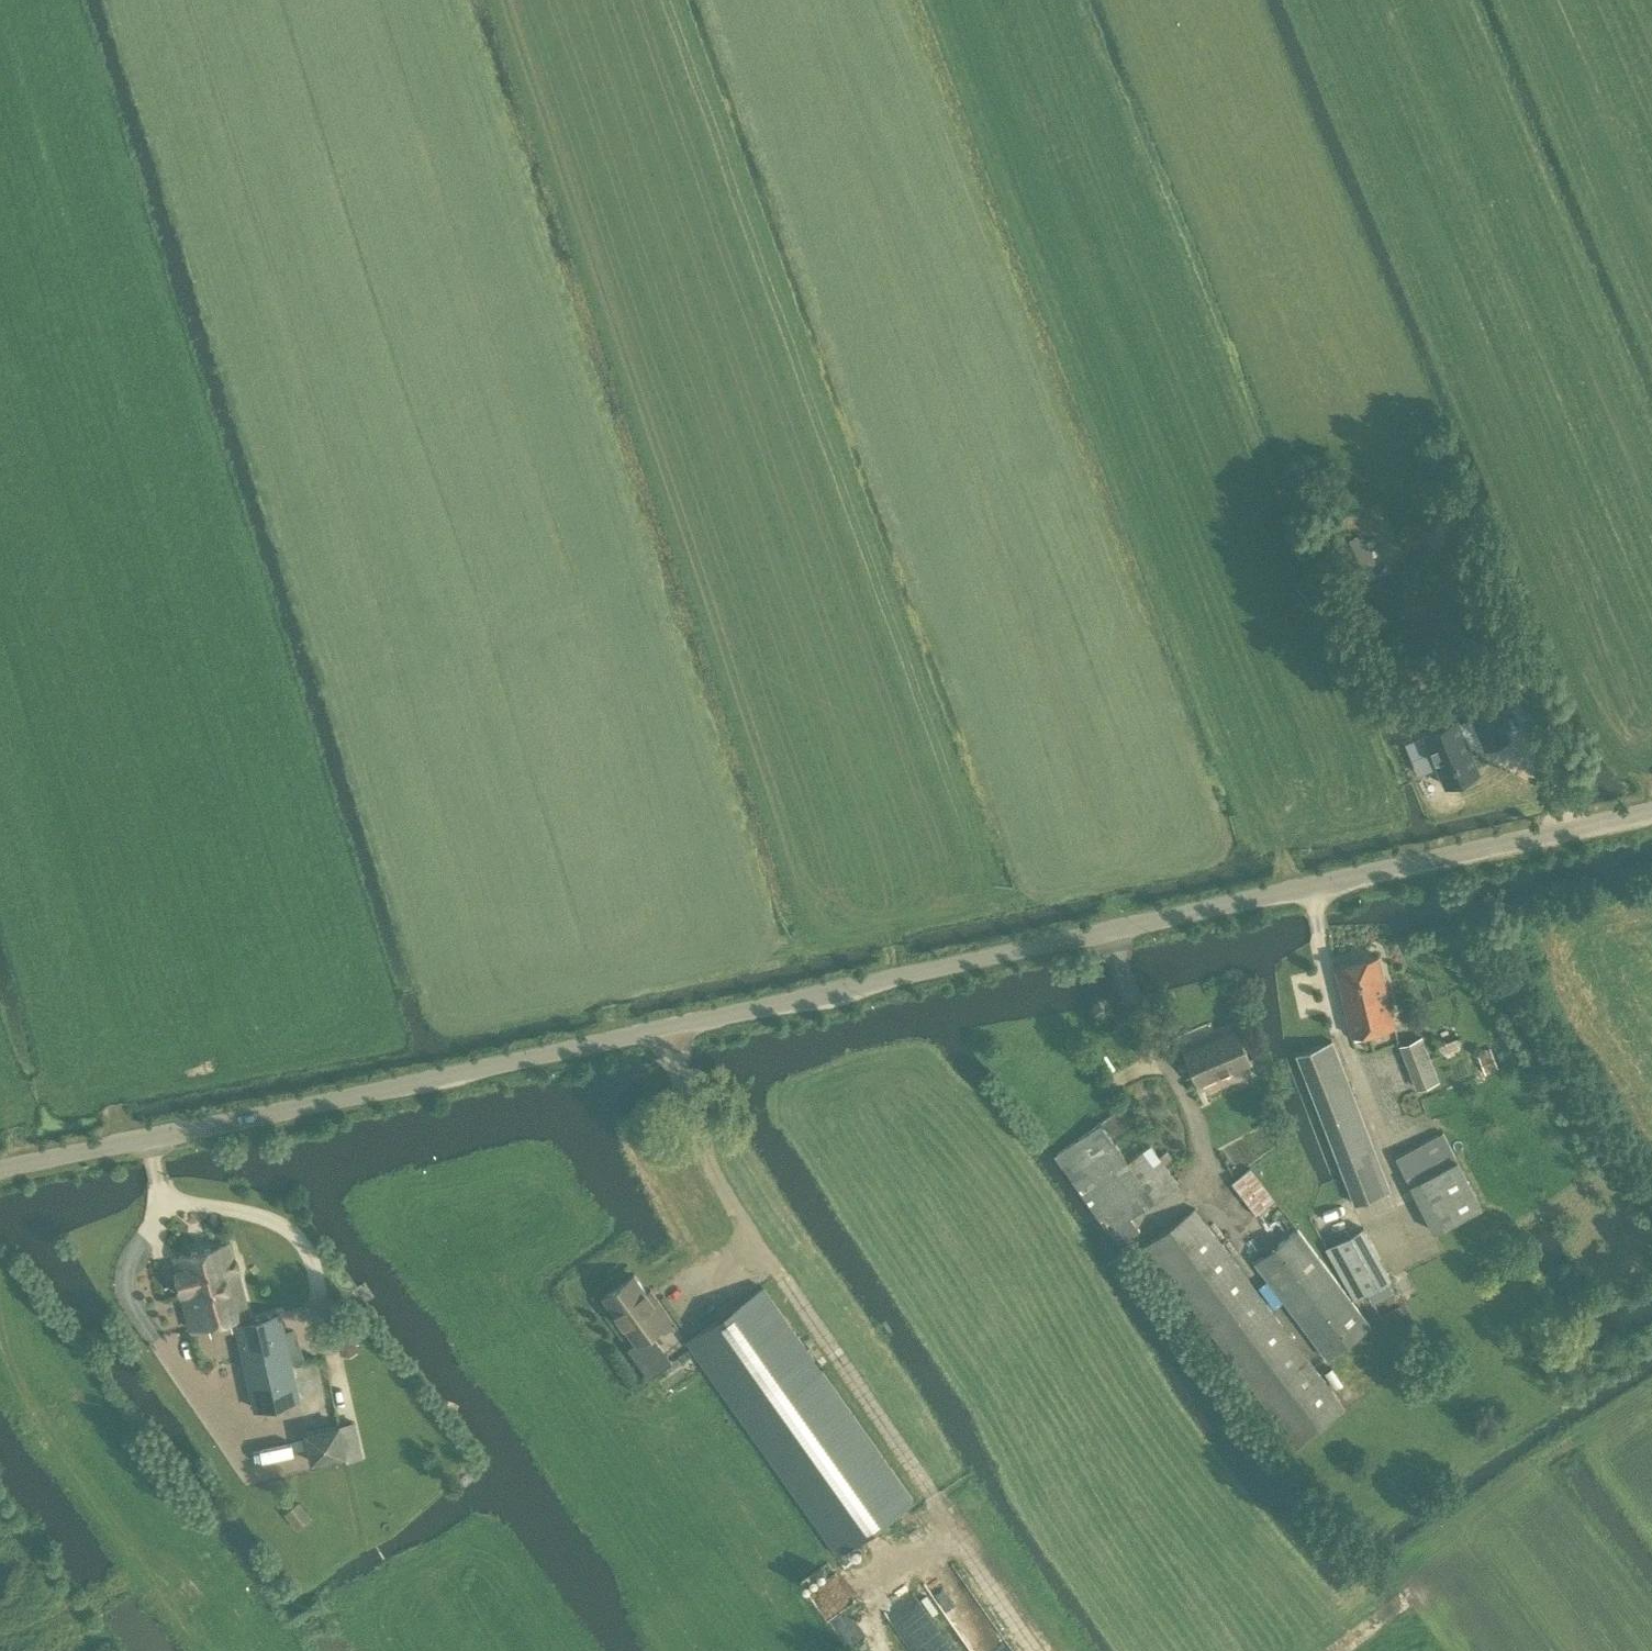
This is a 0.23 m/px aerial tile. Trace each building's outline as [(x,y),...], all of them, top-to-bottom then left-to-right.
[(1456,741),(1463,758),(1485,748),(1476,727),(1484,724),(1487,730),(1504,722),(1489,687),(1473,694),(1475,700),(1469,703),(1468,700),(1431,716),(1444,747),(1456,741)] [(1352,1035),(1394,1025),(1378,955),(1336,965),(1352,1035)] [(1199,1084),(1250,1062),(1236,1030),(1186,1052),(1199,1084)] [(1440,1081),(1423,1036),(1400,1045),(1417,1090),(1440,1081)] [(1356,1203),(1391,1190),(1332,1039),(1298,1053),(1356,1203)] [(1099,1122),(1056,1153),(1120,1244),(1140,1230),(1131,1218),(1178,1184),(1150,1145),(1126,1162),(1099,1122)] [(1434,1231),(1480,1207),(1442,1132),(1395,1156),(1434,1231)] [(1276,1202),(1250,1167),(1232,1181),(1258,1216),(1276,1202)] [(1296,1446),(1345,1409),(1194,1209),(1145,1246),(1296,1446)] [(1363,1226),(1326,1246),(1354,1299),(1391,1278),(1363,1226)] [(1327,1358),(1371,1326),(1298,1229),(1255,1261),(1327,1358)] [(181,1293),(239,1279),(229,1241),(171,1256),(181,1293)] [(603,1296),(635,1341),(627,1347),(649,1378),(672,1361),(651,1332),(670,1319),(657,1300),(654,1303),(634,1274),(603,1296)] [(234,1317),(247,1314),(239,1279),(181,1293),(189,1328),(234,1317)] [(837,1556),(913,1502),(762,1288),(686,1341),(837,1556)] [(244,1356),(286,1347),(279,1313),(236,1322),(244,1356)] [(239,1350),(240,1349),(239,1344),(237,1339),(232,1332),(224,1328),(217,1327),(208,1329),(202,1334),(198,1340),(196,1344),(196,1349),(197,1356),(201,1363),(207,1368),(215,1371),(220,1371),(224,1370),(229,1368),(232,1365),(237,1359),(239,1354),(239,1350)] [(286,1347),(244,1356),(255,1408),(298,1398),(286,1347)] [(364,1456),(356,1421),(305,1432),(311,1462),(344,1454),(346,1460),(364,1456)] [(297,1528),(312,1516),(298,1499),(283,1512),(297,1528)]
